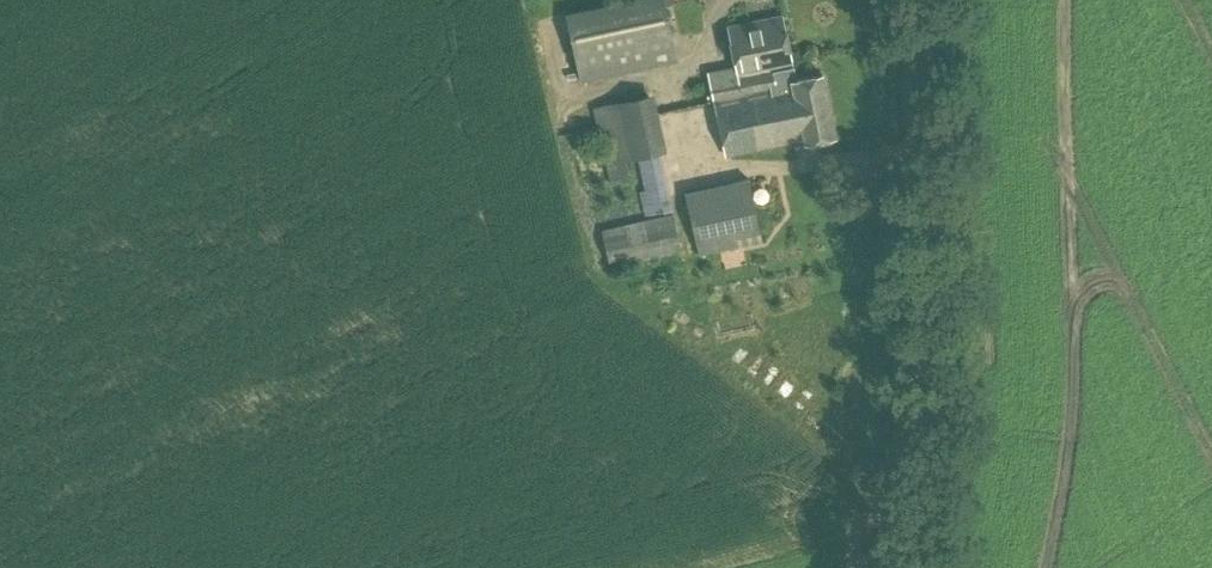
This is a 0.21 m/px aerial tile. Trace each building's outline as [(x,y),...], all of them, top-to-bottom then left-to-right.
[(663,0),(632,0),(565,15),(580,81),(676,60),(663,0)] [(794,80),(791,64),(781,17),(728,28),(738,74),(709,80),(725,155),(804,138),(805,143),(835,137),(822,74),(794,80)] [(670,210),(657,153),(661,152),(648,95),(593,107),(612,184),(642,177),(645,190),(639,191),(645,215),(670,210)] [(698,253),(761,239),(749,183),(686,197),(698,253)] [(610,265),(680,250),(671,215),(602,230),(610,265)]
